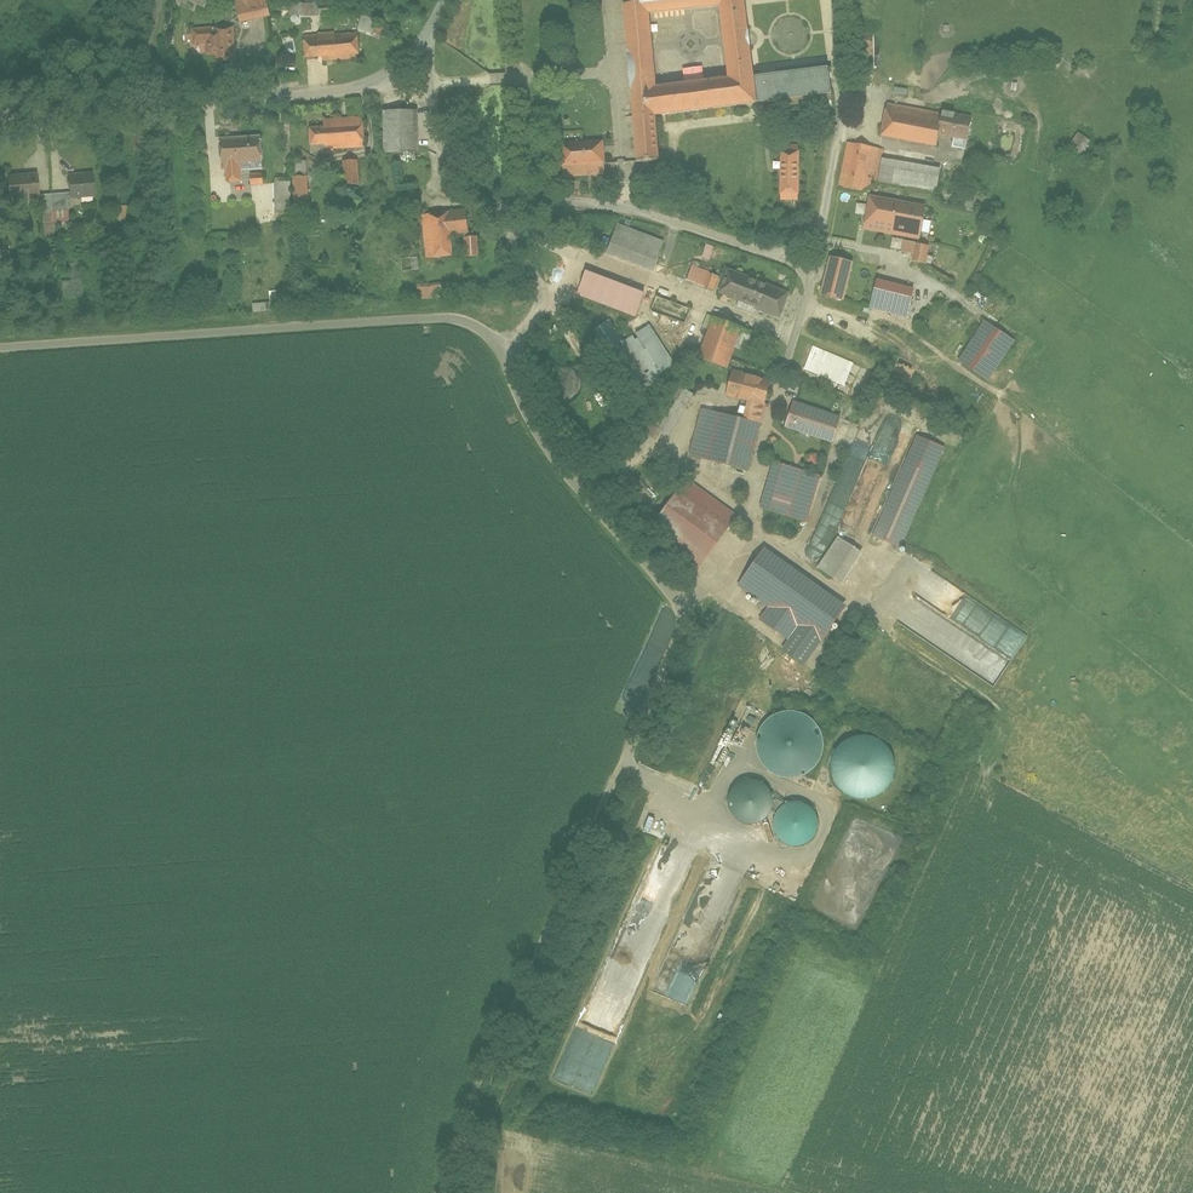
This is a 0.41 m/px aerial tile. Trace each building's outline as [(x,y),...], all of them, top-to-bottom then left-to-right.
[(206,8),(210,0),(188,0),(206,8)] [(259,17),(273,15),(266,0),(247,0),(235,2),(243,21),(259,17)] [(827,75),(755,82),(747,0),(681,0),(640,4),(621,6),(627,69),(636,164),(637,166),(660,163),(656,118),(829,101),(827,75)] [(320,3),(289,3),(290,14),(320,13),(320,3)] [(384,23),(359,14),(355,26),(380,34),(384,23)] [(224,27),(195,29),(197,62),(226,60),(224,27)] [(361,32),(304,35),(305,58),(362,55),(361,32)] [(982,120),(889,107),(885,137),(945,145),(946,137),(979,142),(982,120)] [(420,110),(384,111),(385,152),(401,152),(402,163),(421,163),(421,151),(420,110)] [(362,118),(314,120),(315,150),(364,148),(362,118)] [(1084,156),(1094,139),(1080,131),(1070,148),(1084,156)] [(264,136),(218,139),(221,182),(246,180),(245,161),(266,160),(264,136)] [(876,190),(883,148),(847,141),(840,184),(876,190)] [(605,142),(562,145),(564,168),(565,178),(607,175),(606,166),(605,142)] [(800,154),(780,154),(780,201),(800,201),(800,154)] [(944,170),(887,158),(882,185),(939,196),(944,170)] [(362,160),(353,160),(352,184),(362,184),(362,160)] [(306,164),(290,165),(291,200),(308,199),(306,164)] [(107,170),(61,172),(62,203),(108,201),(107,170)] [(25,174),(0,175),(0,226),(27,225),(25,174)] [(927,205),(867,196),(862,230),(922,240),(927,205)] [(466,212),(422,216),(426,259),(453,256),(451,236),(468,234),(466,212)] [(669,242),(620,226),(612,252),(660,268),(669,242)] [(477,238),(464,240),(467,257),(479,255),(477,238)] [(704,258),(713,260),(716,245),(707,244),(704,258)] [(860,265),(830,257),(820,294),(851,302),(860,265)] [(63,280),(64,297),(84,296),(82,262),(71,263),(72,280),(63,280)] [(590,269),(580,296),(641,317),(650,291),(590,269)] [(793,289),(728,270),(721,294),(785,313),(793,289)] [(469,280),(416,286),(417,301),(470,294),(469,280)] [(918,290),(879,281),(873,306),(912,316),(918,290)] [(272,310),(272,302),(255,303),(255,311),(272,310)] [(755,331),(715,317),(700,358),(740,372),(755,331)] [(678,366),(653,324),(626,341),(613,319),(597,329),(610,351),(620,345),(631,363),(639,358),(653,381),(678,366)] [(1019,341),(987,321),(961,362),(993,383),(1019,341)] [(808,371),(844,384),(852,360),(817,348),(808,371)] [(777,384),(733,373),(727,396),(743,400),(739,415),(767,422),(777,384)] [(848,417),(796,399),(787,425),(839,443),(848,417)] [(768,426),(701,409),(689,455),(756,472),(768,426)] [(871,533),(902,546),(944,446),(912,433),(871,533)] [(824,474),(774,461),(762,508),(812,521),(824,474)] [(705,568),(742,518),(691,479),(653,529),(705,568)] [(867,554),(837,535),(815,567),(845,587),(867,554)] [(850,613),(769,550),(744,581),(825,645),(850,613)] [(793,711),(787,711),(780,713),(776,715),(771,718),(767,722),(765,726),(762,729),(761,733),(759,738),(758,743),(759,748),(760,754),(762,760),(764,764),(768,769),(771,772),(777,775),(782,778),(788,779),(793,779),(798,779),(803,777),(807,776),(811,774),(815,771),(818,768),(822,763),(824,759),(825,756),(826,751),(827,746),(827,742),(826,736),(824,732),(822,728),(819,724),(816,720),(813,717),(809,715),(803,713),(799,711),(793,711)] [(838,792),(898,796),(901,741),(842,737),(838,792)] [(740,783),(737,785),(735,788),(733,791),(731,795),(731,799),(731,804),(733,808),(735,812),(738,815),(742,818),(746,820),(751,821),(755,820),(758,819),(761,818),(764,817),(766,815),(769,812),(770,809),(772,806),(772,802),(773,799),(772,794),(770,791),(768,787),(766,785),(764,783),(761,781),(758,780),(754,779),(747,780),(744,781),(741,782),(740,783)] [(785,806),(783,808),(781,810),(779,814),(778,818),(777,821),(777,825),(777,828),(778,832),(781,837),(782,839),(785,842),(788,844),(792,845),(795,846),(800,847),(807,845),(810,844),(813,842),(815,841),(817,838),(819,836),(821,832),(822,829),(822,826),(822,822),(822,819),(821,816),(820,814),(819,811),(818,810),(817,809),(815,807),(814,806),(811,804),(809,803),(806,802),(804,801),(801,801),(798,801),(796,801),(794,802),(792,802),(790,803),(787,805),(785,806)]
